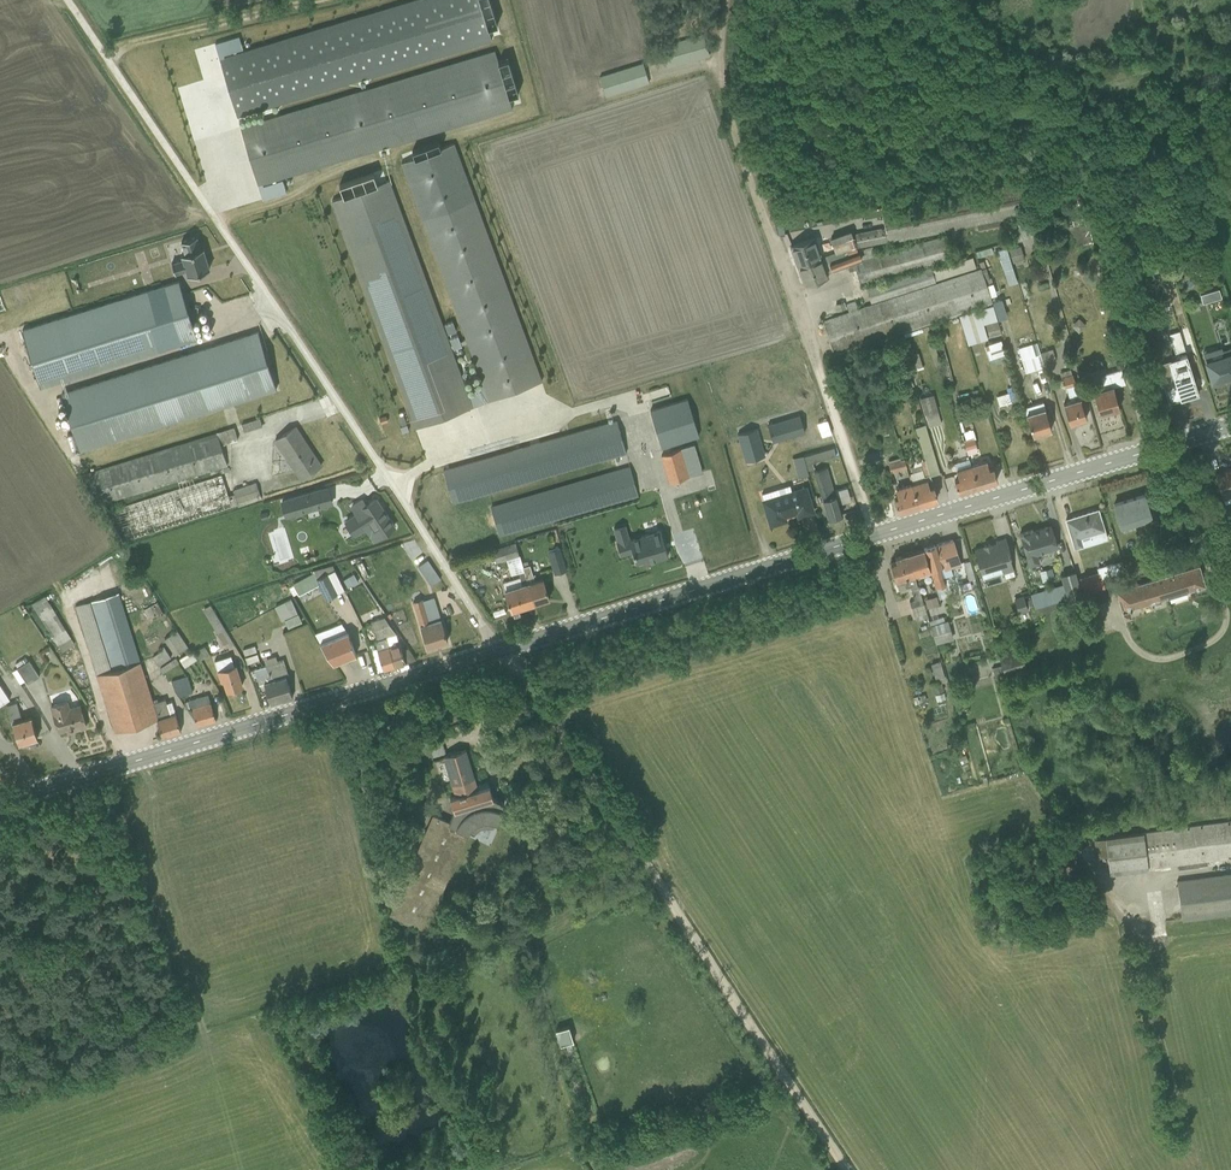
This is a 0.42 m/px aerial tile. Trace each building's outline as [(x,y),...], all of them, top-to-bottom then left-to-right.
[(215,43),(237,115),(490,38),(487,27),(498,24),(491,0),(401,0),(243,48),(240,35),(215,43)] [(701,18),(711,20),(715,0),(705,0),(701,18)] [(511,107),(493,49),(240,125),(262,199),(285,192),(281,179),(263,185),(262,183),(511,107)] [(649,82),(642,62),(599,75),(605,96),(649,82)] [(574,82),(575,96),(583,95),(582,81),(574,82)] [(179,137),(196,131),(193,122),(176,127),(179,137)] [(475,406),(544,380),(454,138),(397,159),(481,384),(474,386),(475,389),(470,391),(475,406)] [(1135,177),(1142,202),(1150,199),(1141,170),(1137,172),(1139,176),(1135,177)] [(333,199),(416,425),(472,405),(389,179),(377,183),(372,172),(339,184),(343,196),(333,199)] [(1029,210),(1023,179),(941,197),(939,191),(912,197),(913,203),(881,209),(885,226),(880,227),(880,226),(851,232),(850,229),(830,236),(835,252),(845,249),(845,247),(855,244),(854,240),(856,239),(857,246),(887,240),(888,241),(962,226),(963,231),(1001,224),(1000,218),(1029,210)] [(767,209),(779,206),(772,185),(769,186),(769,185),(760,188),(767,209)] [(776,226),(795,222),(795,219),(806,217),(805,212),(794,214),(792,205),(773,209),(776,226)] [(809,228),(836,223),(834,216),(807,220),(809,228)] [(1060,222),(1067,246),(1082,242),(1083,247),(1093,245),(1087,220),(1087,221),(1086,217),(1083,218),(1083,217),(1060,222)] [(804,284),(828,275),(827,273),(832,271),(831,270),(847,265),(848,269),(855,267),(859,284),(952,258),(945,234),(874,253),(874,251),(878,250),(877,244),(872,245),(857,248),(857,247),(845,249),(835,252),(821,256),(797,264),(804,284)] [(187,274),(209,267),(203,246),(200,247),(196,236),(181,240),(185,252),(181,253),(182,257),(172,261),(175,272),(186,269),(187,274)] [(790,245),(797,264),(821,256),(814,236),(790,245)] [(1014,264),(1025,260),(1020,244),(1009,248),(1014,264)] [(870,301),(935,280),(935,279),(975,266),(972,255),(931,268),(930,265),(866,286),(870,301)] [(832,352),(992,300),(990,295),(986,284),(981,268),(857,307),(854,300),(846,303),(848,311),(822,320),(832,352)] [(40,386),(197,337),(179,280),(22,329),(40,386)] [(986,284),(990,295),(996,293),(992,282),(986,284)] [(837,310),(846,307),(843,300),(834,302),(837,310)] [(967,342),(1000,332),(992,303),(958,313),(967,342)] [(919,328),(900,334),(903,346),(910,343),(908,337),(921,333),(919,328)] [(938,340),(947,338),(945,328),(936,330),(938,340)] [(80,450),(276,387),(258,330),(62,393),(80,450)] [(1123,345),(1132,346),(1134,332),(1126,330),(1123,345)] [(1108,354),(1116,352),(1112,333),(1103,336),(1108,354)] [(452,348),(461,345),(457,334),(449,337),(452,348)] [(990,363),(1006,358),(1000,338),(984,343),(990,363)] [(1025,371),(1044,365),(1040,351),(1037,341),(1018,347),(1025,371)] [(1230,381),(1230,346),(1221,349),(1223,354),(1205,359),(1211,380),(1228,375),(1230,381)] [(1040,351),(1044,365),(1053,363),(1052,359),(1056,358),(1052,348),(1048,349),(1048,348),(1040,351)] [(1185,395),(1197,391),(1185,352),(1168,357),(1179,393),(1183,392),(1185,395)] [(1099,413),(1119,407),(1112,385),(1124,381),(1120,367),(1094,376),(1098,388),(1092,390),(1099,413)] [(1069,423),(1087,417),(1080,397),(1086,395),(1082,379),(1075,381),(1072,372),(1071,372),(1070,368),(1059,371),(1064,387),(1065,387),(1069,399),(1063,401),(1069,423)] [(937,410),(938,410),(930,384),(917,389),(924,413),(925,413),(928,425),(940,421),(937,410)] [(999,411),(1021,406),(1013,384),(1006,387),(1008,396),(998,399),(1000,402),(997,404),(999,411)] [(1172,408),(1185,404),(1183,394),(1169,397),(1172,408)] [(661,446),(698,435),(687,397),(650,409),(661,446)] [(1032,434),(1051,429),(1042,400),(1024,406),(1032,434)] [(772,441),(804,431),(799,414),(767,423),(772,441)] [(243,430),(261,424),(259,417),(241,422),(243,430)] [(626,452),(616,418),(443,468),(453,502),(626,452)] [(918,502),(936,496),(930,474),(941,470),(926,422),(915,426),(924,458),(920,459),(924,474),(923,475),(921,468),(909,472),(912,481),(918,502)] [(301,478),(322,464),(295,424),(274,439),(301,478)] [(237,437),(234,425),(81,474),(97,504),(219,467),(220,469),(228,467),(221,443),(237,437)] [(744,460),(765,454),(757,427),(737,433),(744,460)] [(961,432),(967,452),(976,449),(972,437),(975,436),(973,428),(961,432)] [(669,481),(702,471),(694,444),(661,454),(669,481)] [(803,455),(808,468),(813,467),(812,461),(836,454),(833,446),(803,455)] [(880,461),(877,450),(865,454),(868,465),(874,463),(873,462),(876,461),(877,462),(880,461)] [(809,473),(808,468),(803,455),(792,458),(798,477),(809,473)] [(891,471),(906,466),(903,456),(888,461),(891,471)] [(977,484),(970,463),(969,457),(954,462),(958,476),(954,477),(957,490),(977,484)] [(977,484),(996,478),(992,465),(988,466),(986,459),(970,463),(977,484)] [(499,534),(638,495),(629,464),(490,505),(499,534)] [(828,517),(842,513),(836,493),(835,493),(826,465),(814,469),(828,517)] [(1230,495),(1230,467),(1214,472),(1222,497),(1230,495)] [(228,494),(221,473),(104,510),(126,540),(238,503),(238,505),(261,498),(255,481),(233,488),(234,492),(228,494)] [(701,542),(721,536),(705,481),(691,485),(695,499),(689,501),(701,542)] [(918,502),(912,481),(895,486),(897,494),(894,495),(898,508),(918,502)] [(815,511),(806,484),(791,489),(789,483),(761,492),(763,497),(761,498),(769,525),(787,520),(786,516),(795,513),(797,517),(815,511)] [(285,517),(333,503),(328,486),(280,500),(285,517)] [(1150,517),(1143,494),(1114,503),(1120,525),(1150,517)] [(354,534),(366,527),(372,537),(393,525),(375,497),(366,503),(362,498),(352,506),(356,512),(345,519),(354,534)] [(1104,529),(1097,508),(1065,518),(1074,547),(1083,545),(1083,542),(1089,541),(1087,534),(1104,529)] [(1230,538),(1230,514),(1221,517),(1228,539),(1230,538)] [(815,521),(805,521),(806,541),(816,540),(815,521)] [(629,537),(625,522),(613,526),(617,539),(616,539),(620,554),(632,550),(635,560),(645,557),(647,560),(667,554),(659,528),(629,537)] [(1057,546),(1051,524),(1033,529),(1032,528),(1019,532),(1029,564),(1039,561),(1036,552),(1057,546)] [(1013,568),(1005,536),(995,538),(996,541),(991,543),(990,541),(982,543),(982,544),(974,547),(982,577),(1013,568)] [(923,547),(931,572),(935,586),(949,582),(947,575),(952,573),(950,566),(961,562),(952,537),(923,547)] [(511,573),(524,569),(522,565),(514,538),(511,540),(511,542),(492,548),(496,561),(507,558),(511,573)] [(554,572),(566,569),(560,545),(547,549),(554,572)] [(923,547),(908,552),(915,577),(931,572),(923,547)] [(916,579),(915,577),(908,552),(894,556),(895,559),(890,561),(899,591),(910,586),(914,598),(909,600),(915,620),(927,616),(919,591),(918,583),(919,582),(918,579),(916,579)] [(430,581),(439,575),(427,558),(418,564),(430,581)] [(969,579),(975,577),(969,559),(963,561),(969,579)] [(1096,566),(1097,571),(1100,570),(1102,576),(1123,570),(1120,559),(1096,566)] [(357,563),(364,577),(369,575),(362,560),(357,563)] [(534,602),(548,597),(542,576),(534,578),(529,563),(522,565),(524,569),(525,573),(534,602)] [(327,597),(344,589),(332,564),(313,569),(314,571),(292,583),(299,595),(320,583),(327,597)] [(1205,584),(1199,564),(1115,589),(1123,616),(1132,613),(1130,607),(1194,588),(1205,584)] [(1042,580),(1054,576),(1051,566),(1039,570),(1042,580)] [(347,586),(358,580),(351,568),(346,572),(348,576),(343,579),(347,586)] [(1035,606),(1081,592),(1077,577),(1074,569),(1060,574),(1062,581),(1031,592),(1035,606)] [(1077,577),(1081,592),(1104,586),(1102,576),(1100,570),(1097,571),(1077,577)] [(534,602),(525,573),(502,581),(511,609),(534,602)] [(1207,584),(1205,584),(1194,588),(1195,593),(1208,588),(1207,584)] [(1081,592),(1082,598),(1085,606),(1108,599),(1104,586),(1081,592)] [(162,736),(181,730),(172,701),(166,702),(165,698),(153,701),(118,591),(76,605),(115,731),(157,718),(162,736)] [(1082,598),(1081,592),(1035,606),(1037,613),(1052,609),(1051,608),(1082,598)] [(1018,612),(1028,609),(1023,593),(1013,596),(1018,612)] [(139,601),(151,621),(163,614),(152,594),(139,601)] [(926,606),(939,602),(937,594),(924,598),(926,606)] [(61,651),(74,643),(45,595),(32,603),(61,651)] [(290,626),(301,621),(291,597),(274,605),(281,620),(286,618),(290,626)] [(426,644),(447,638),(435,604),(424,607),(421,597),(411,600),(426,644)] [(1009,603),(1000,606),(1004,619),(1013,617),(1009,603)] [(203,608),(223,644),(228,641),(229,643),(232,641),(210,604),(203,608)] [(394,664),(405,661),(396,632),(384,615),(379,617),(394,664)] [(928,619),(935,642),(952,637),(947,618),(944,619),(943,615),(928,619)] [(394,664),(379,617),(370,619),(376,638),(374,638),(377,646),(369,648),(374,662),(381,660),(383,668),(394,664)] [(333,662),(355,653),(347,631),(341,622),(315,633),(333,662)] [(175,654),(188,645),(177,629),(164,638),(175,654)] [(368,644),(359,646),(365,669),(374,666),(368,644)] [(158,665),(171,657),(164,645),(160,647),(162,649),(152,656),(158,665)] [(210,653),(204,645),(195,650),(201,659),(210,653)] [(244,654),(256,651),(254,645),(243,648),(244,654)] [(1002,663),(1005,673),(1005,676),(1027,669),(1025,664),(1030,663),(1027,653),(1022,655),(1020,647),(998,653),(1002,663)] [(184,667),(197,658),(191,650),(179,658),(184,667)] [(247,663),(259,659),(257,653),(245,657),(247,663)] [(226,690),(243,685),(236,663),(233,664),(230,654),(214,659),(221,681),(223,680),(226,690)] [(281,699),(292,696),(285,675),(288,674),(284,658),(277,660),(276,654),(264,658),(268,673),(274,678),(281,699)] [(163,672),(178,662),(175,657),(159,668),(163,672)] [(27,683),(39,675),(29,659),(17,667),(27,683)] [(935,678),(944,675),(939,660),(930,662),(935,678)] [(995,676),(1005,673),(1002,663),(992,666),(995,676)] [(179,695),(193,690),(187,675),(171,680),(174,689),(179,695)] [(281,699),(274,678),(263,682),(270,702),(281,699)] [(943,689),(940,680),(931,683),(933,691),(943,689)] [(197,725),(216,719),(208,693),(184,700),(186,706),(191,705),(197,725)] [(67,732),(87,726),(80,703),(70,706),(68,699),(49,704),(58,731),(66,729),(67,732)] [(19,742),(38,736),(31,714),(21,717),(16,701),(7,704),(19,742)] [(433,755),(445,751),(441,739),(429,743),(433,755)] [(504,800),(492,795),(487,778),(476,781),(466,747),(443,754),(454,793),(450,794),(454,808),(449,819),(439,814),(440,811),(434,808),(388,912),(425,927),(468,828),(473,830),(476,828),(479,826),(481,824),(484,823),(488,823),(492,824),(494,818),(496,819),(504,800)] [(992,778),(1001,775),(998,767),(989,769),(992,778)] [(1230,857),(1230,820),(1092,839),(1094,847),(1097,847),(1098,854),(1107,853),(1109,873),(1175,864),(1178,868),(1207,864),(1207,860),(1230,857)] [(1176,880),(1182,920),(1230,913),(1230,872),(1176,880)] [(561,1044),(574,1039),(568,1024),(555,1028),(561,1044)]
